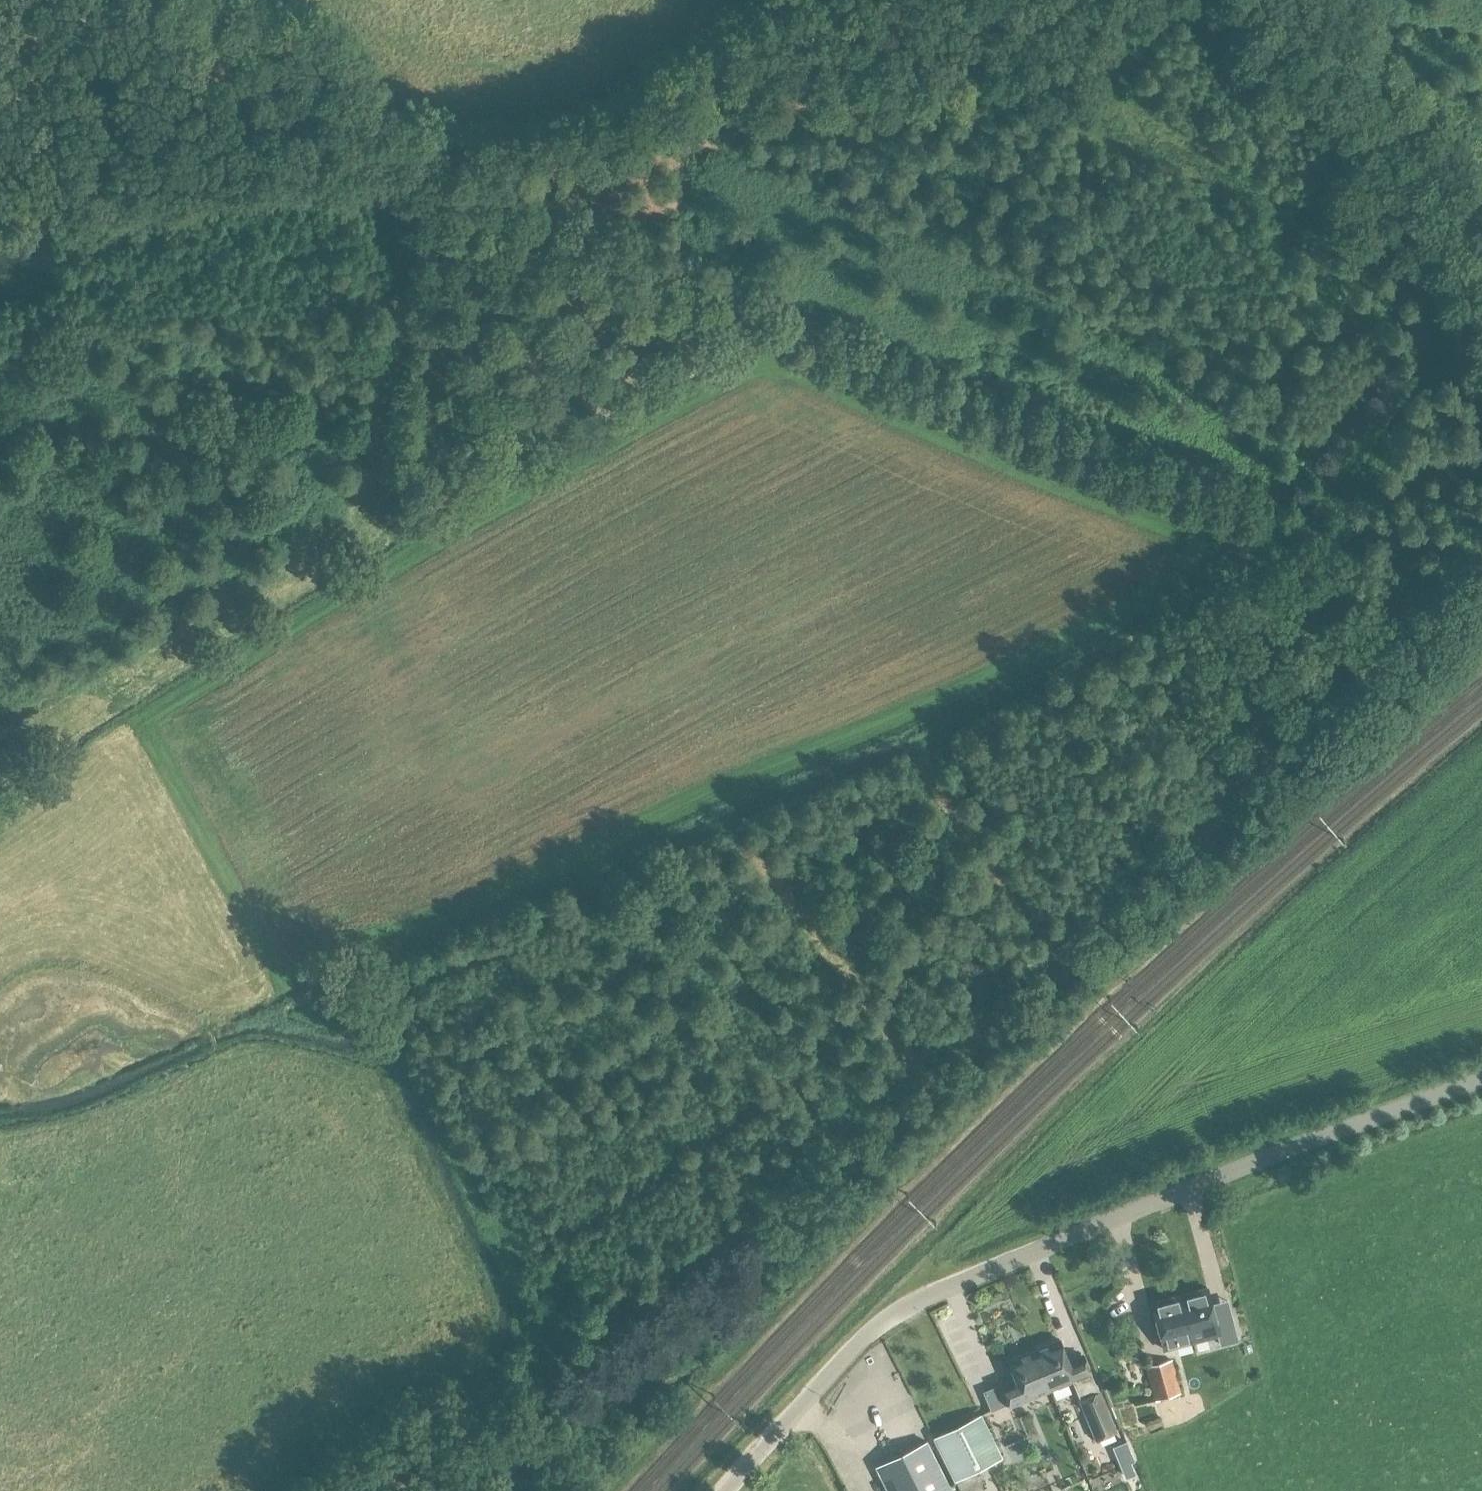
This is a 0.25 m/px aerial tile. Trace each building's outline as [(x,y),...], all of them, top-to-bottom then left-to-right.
[(1206,1288),(1178,1295),(1190,1343),(1218,1335),(1220,1345),(1237,1341),(1226,1300),(1211,1304),(1206,1288)] [(1178,1295),(1152,1302),(1164,1349),(1190,1343),(1178,1295)] [(1234,1318),(1241,1338),(1253,1333),(1245,1313),(1234,1318)] [(1057,1344),(1034,1353),(1050,1390),(1072,1381),(1098,1441),(1114,1434),(1089,1374),(1080,1352),(1063,1359),(1057,1344)] [(1182,1394),(1205,1391),(1198,1347),(1176,1350),(1182,1394)] [(1018,1378),(1002,1385),(1011,1407),(1050,1390),(1034,1353),(1012,1363),(1018,1378)] [(1158,1400),(1180,1393),(1171,1362),(1149,1368),(1158,1400)] [(980,1413),(934,1436),(956,1480),(1002,1457),(980,1413)] [(876,1465),(889,1490),(951,1490),(926,1440),(876,1465)] [(1125,1443),(1114,1447),(1125,1476),(1133,1473),(1128,1462),(1132,1460),(1125,1443)] [(1101,1464),(1116,1460),(1112,1449),(1098,1454),(1101,1464)]
